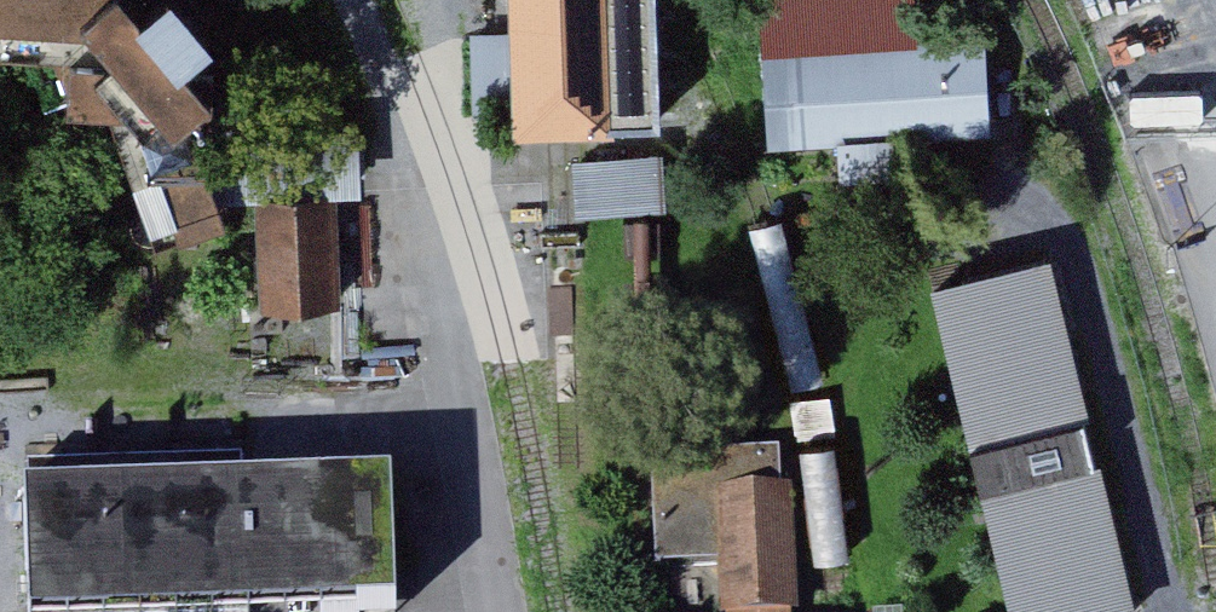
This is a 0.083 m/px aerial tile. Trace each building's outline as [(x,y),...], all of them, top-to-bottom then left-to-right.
[(184,228),(238,210),(194,106),(237,107),(239,51),(196,52),(185,40),(213,14),(201,0),(0,0),(0,35),(75,39),(72,94),(133,98),(184,228)] [(526,120),(574,119),(626,117),(622,0),(521,0),(526,120)] [(997,26),(800,42),(809,151),(1006,134),(997,26)] [(667,143),(575,149),(579,206),(671,200),(667,143)] [(340,182),(261,186),(267,301),(346,297),(340,182)] [(943,295),(1020,611),(1149,611),(1064,266),(943,295)] [(793,447),(665,451),(668,564),(737,562),(738,611),(811,611),(807,490),(794,490),(793,447)] [(404,489),(38,500),(42,611),(408,611),(404,489)] [(27,596),(10,597),(10,601),(0,601),(0,611),(27,611),(27,596)]
